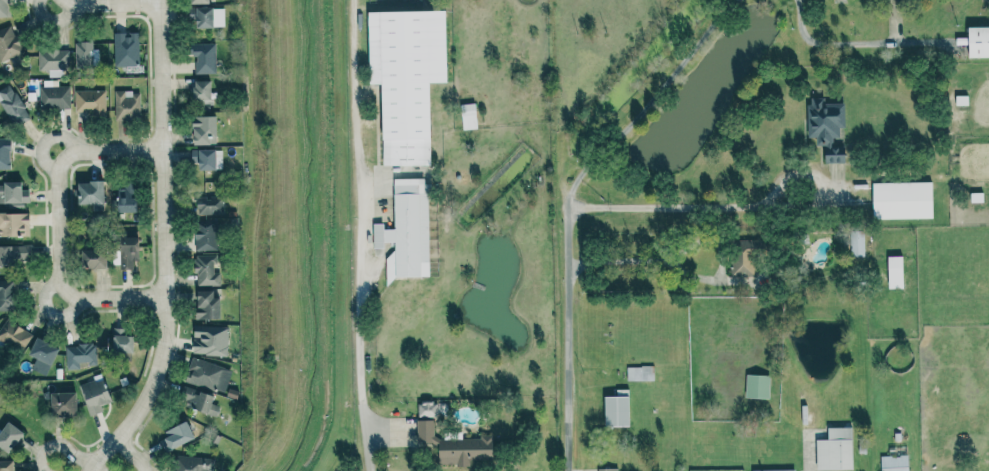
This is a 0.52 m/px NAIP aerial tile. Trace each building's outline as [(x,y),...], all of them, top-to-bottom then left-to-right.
[(224,7),(195,7),(195,28),(225,27),(224,7)] [(428,82),(446,82),(445,10),(367,11),(368,84),(381,84),(381,165),(430,164),(428,82)] [(22,57),(15,25),(0,29),(0,62),(22,57)] [(968,26),(967,57),(988,57),(988,26),(968,26)] [(139,33),(114,32),(113,65),(138,66),(139,33)] [(74,42),(75,68),(92,68),(91,41),(74,42)] [(193,43),(194,73),(216,73),(215,43),(193,43)] [(49,76),(62,76),(62,68),(69,67),(69,48),(37,49),(38,70),(48,70),(49,76)] [(69,86),(58,86),(58,80),(40,80),(41,108),(69,107),(69,86)] [(210,99),(210,80),(192,80),(192,99),(210,99)] [(11,83),(0,89),(0,103),(13,127),(30,118),(11,83)] [(106,113),(105,89),(74,90),(75,114),(106,113)] [(114,120),(139,120),(140,91),(114,90),(114,120)] [(844,102),(825,103),(824,97),(807,98),(808,137),(816,137),(816,146),(823,145),(824,163),(845,162),(845,141),(840,142),(839,128),(845,127),(844,102)] [(477,128),(475,102),(459,104),(462,130),(477,128)] [(192,145),(216,144),(215,115),(191,116),(192,145)] [(10,169),(9,138),(0,138),(0,169),(10,169)] [(222,149),(191,149),(191,163),(197,163),(197,170),(204,169),(205,197),(195,197),(196,250),(217,250),(217,229),(223,229),(222,149)] [(428,276),(427,178),(393,178),(393,229),(383,229),(383,223),(373,223),(373,248),(383,247),(383,242),(394,242),(394,254),(386,254),(386,277),(428,276)] [(9,203),(9,206),(28,205),(28,189),(20,190),(20,180),(0,180),(0,203),(9,203)] [(76,182),(76,204),(102,204),(102,181),(76,182)] [(932,182),(872,183),(872,219),(933,218),(932,182)] [(115,188),(116,212),(135,211),(134,188),(115,188)] [(137,231),(118,230),(117,250),(121,251),(120,270),(133,270),(133,261),(137,261),(137,231)] [(851,256),(865,256),(864,230),(850,231),(851,256)] [(746,248),(746,240),(731,240),(732,276),(755,275),(754,247),(746,248)] [(26,266),(26,245),(0,246),(0,266),(26,266)] [(105,267),(105,249),(79,249),(80,268),(105,267)] [(220,272),(214,273),(214,263),(219,262),(219,254),(195,254),(195,285),(220,285),(220,272)] [(903,288),(902,256),(887,256),(887,288),(903,288)] [(12,311),(13,279),(0,279),(0,310),(12,311)] [(219,319),(218,297),(212,298),(212,290),(195,290),(195,319),(219,319)] [(27,343),(27,328),(10,328),(10,318),(0,319),(0,345),(27,343)] [(227,355),(228,326),(193,325),(192,354),(227,355)] [(132,352),(132,335),(124,335),(124,328),(112,327),(112,352),(132,352)] [(58,347),(34,337),(27,355),(50,364),(58,347)] [(79,369),(79,362),(96,361),(95,344),(65,345),(66,369),(79,369)] [(225,393),(232,369),(192,357),(188,369),(189,369),(185,381),(225,393)] [(627,381),(654,380),(654,366),(627,366),(627,381)] [(769,398),(770,375),(746,374),(745,398),(769,398)] [(103,411),(101,405),(109,403),(101,378),(79,385),(89,416),(103,411)] [(179,398),(187,400),(185,407),(216,416),(219,406),(210,403),(213,395),(182,386),(179,398)] [(75,416),(75,392),(50,392),(50,417),(75,416)] [(418,402),(418,416),(437,417),(438,402),(418,402)] [(416,443),(438,443),(438,464),(493,463),(493,432),(480,433),(480,439),(434,439),(433,420),(416,420),(416,443)] [(5,421),(0,430),(0,448),(8,453),(22,432),(5,421)] [(193,439),(186,422),(159,434),(167,451),(193,439)] [(853,469),(853,427),(828,427),(828,439),(816,440),(816,470),(853,469)] [(211,457),(172,455),(171,470),(211,470),(211,457)] [(881,470),(909,470),(908,455),(880,456),(881,470)] [(12,460),(0,460),(0,470),(12,470),(12,460)]
